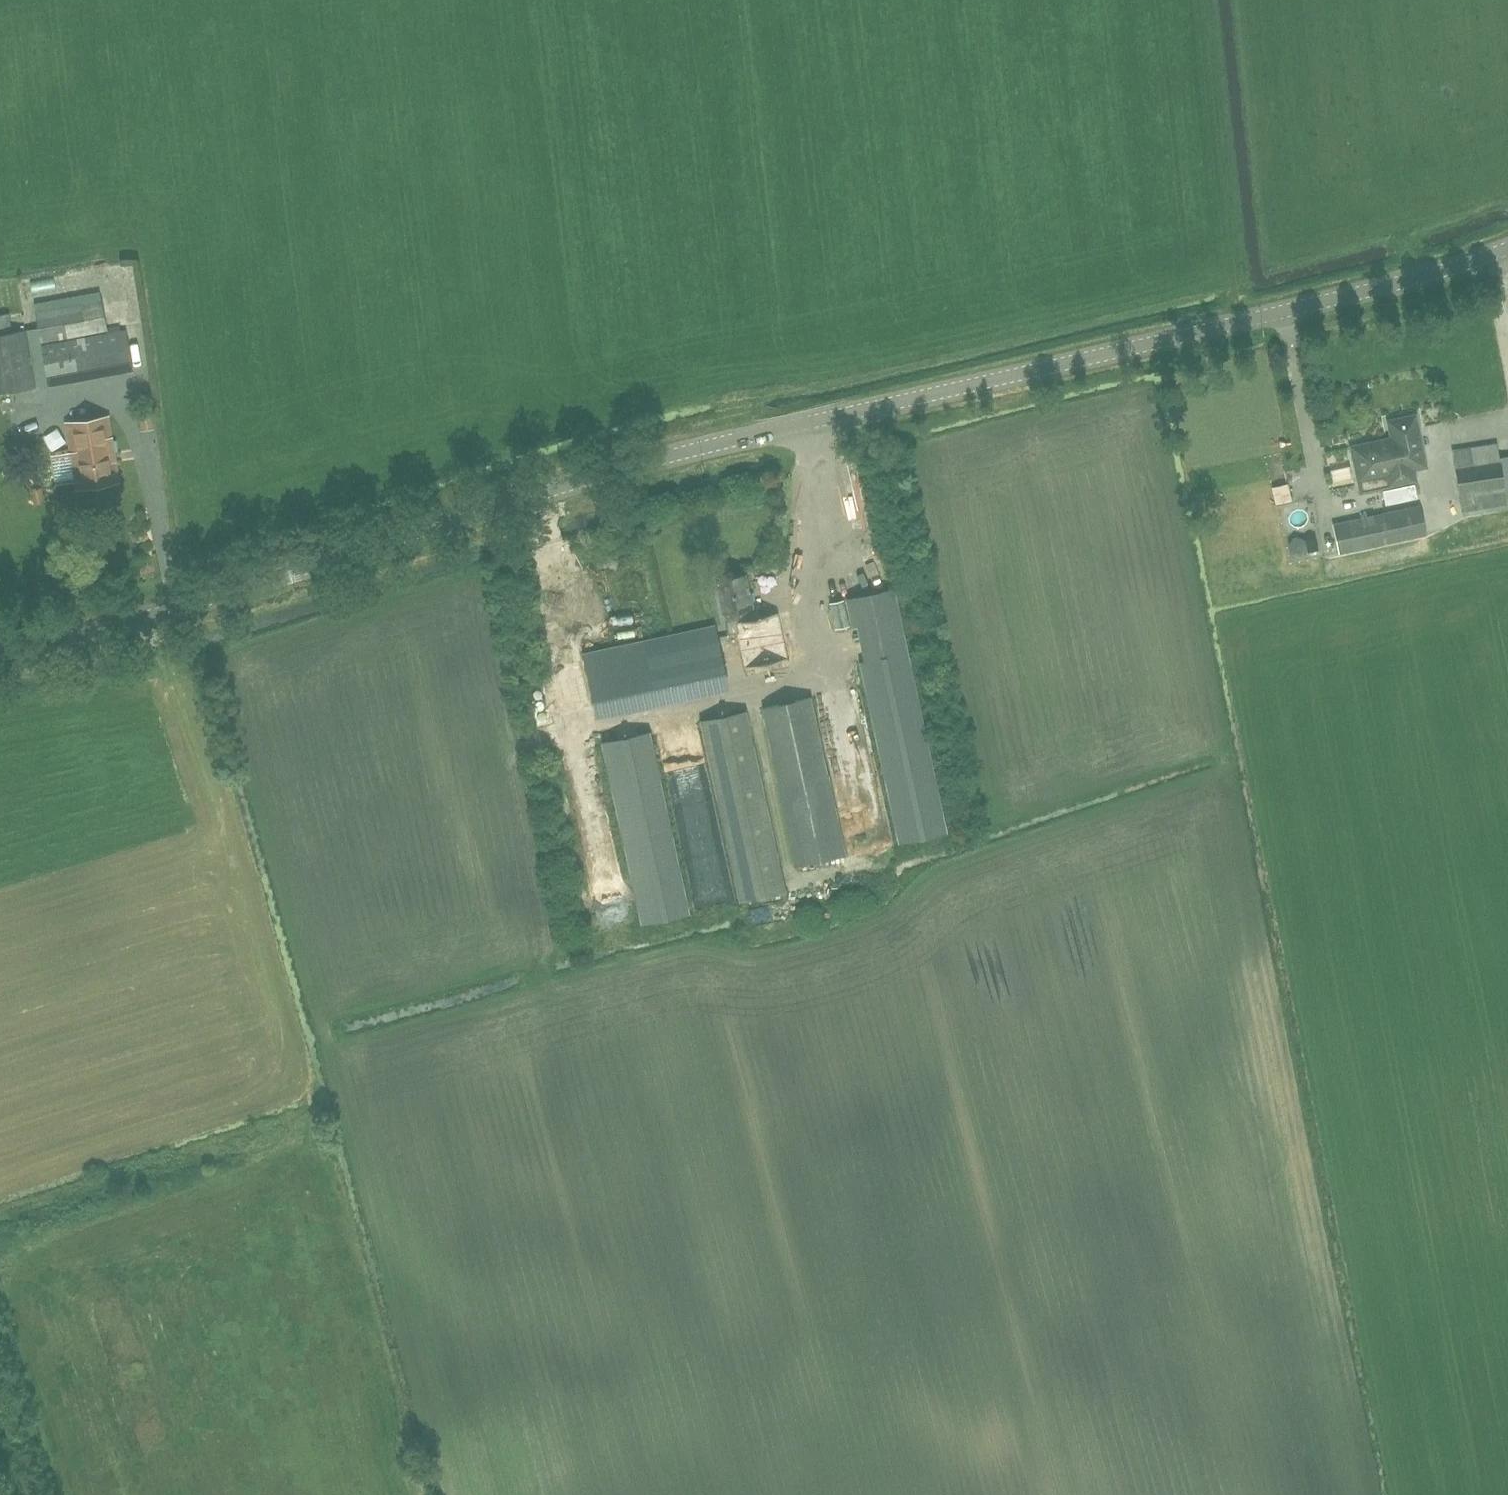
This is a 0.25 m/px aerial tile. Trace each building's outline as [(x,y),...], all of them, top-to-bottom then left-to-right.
[(61,300),(63,308),(37,313),(42,341),(108,329),(103,301),(102,301),(101,292),(88,294),(88,295),(61,300)] [(50,384),(134,369),(127,331),(43,347),(44,353),(32,355),(27,330),(13,332),(10,313),(0,315),(0,393),(0,394),(38,387),(50,384)] [(30,425),(50,421),(48,412),(28,417),(30,425)] [(76,489),(123,481),(111,414),(64,422),(76,489)] [(1354,447),(1364,491),(1417,480),(1414,470),(1427,468),(1416,416),(1391,421),(1395,438),(1354,447)] [(1505,490),(1507,490),(1507,457),(1500,459),(1498,444),(1454,451),(1463,510),(1507,503),(1505,490)] [(1415,484),(1383,491),(1386,504),(1417,498),(1415,484)] [(33,489),(37,505),(47,503),(43,487),(33,489)] [(1340,552),(1428,533),(1422,505),(1334,524),(1340,552)] [(1310,552),(1311,536),(1295,534),(1293,551),(1310,552)] [(746,668),(789,658),(779,613),(756,619),(747,574),(717,580),(729,635),(739,633),(746,668)] [(894,590),(847,600),(853,627),(860,626),(868,661),(861,662),(900,843),(946,833),(894,590)] [(844,600),(831,603),(836,628),(850,625),(844,600)] [(716,626),(584,656),(595,702),(726,672),(716,626)] [(845,856),(811,698),(763,709),(797,866),(845,856)] [(785,893),(745,712),(702,722),(742,903),(785,893)] [(649,732),(601,741),(643,924),(689,913),(649,732)] [(711,814),(690,818),(710,906),(732,901),(726,876),(727,875),(721,850),(719,850),(711,814)]
